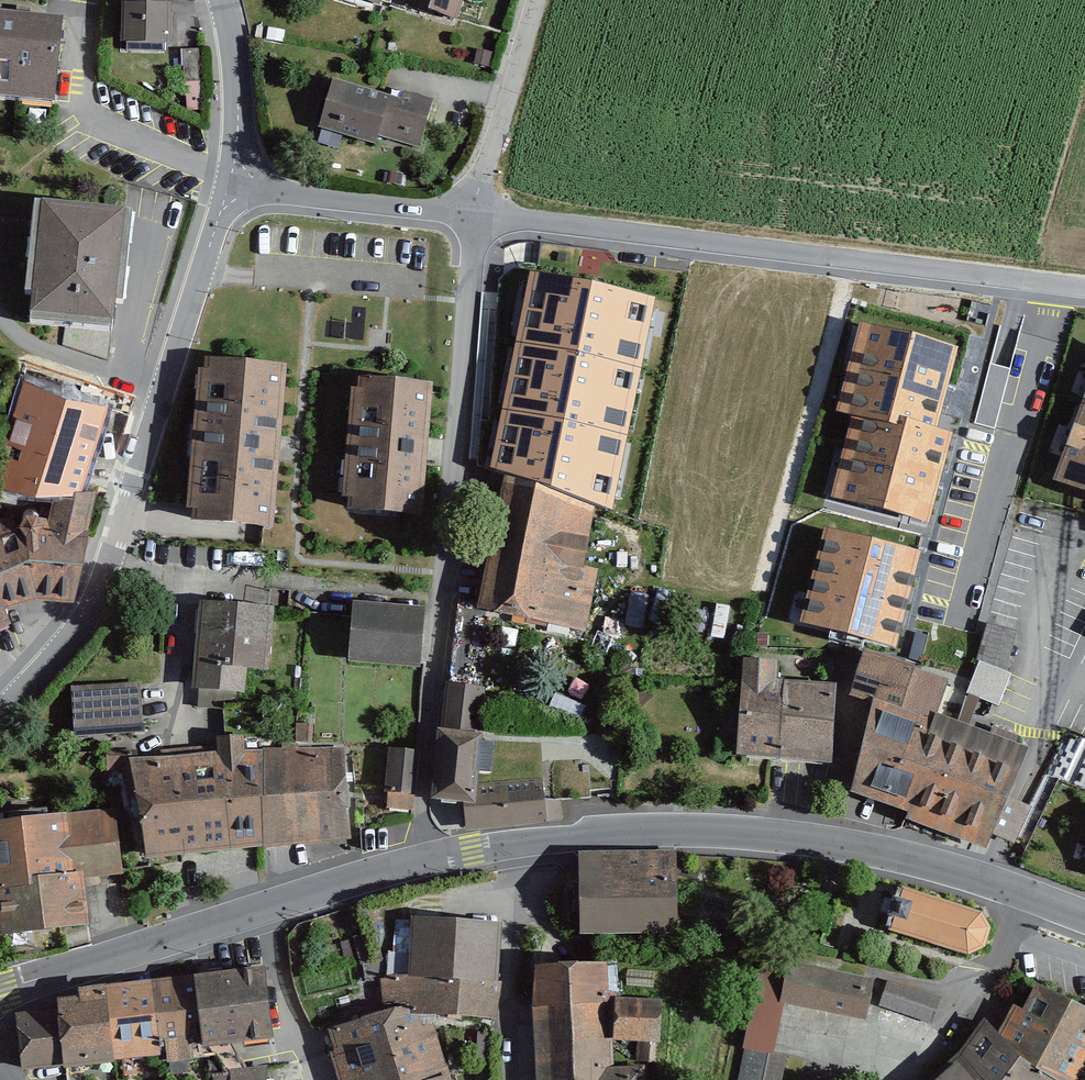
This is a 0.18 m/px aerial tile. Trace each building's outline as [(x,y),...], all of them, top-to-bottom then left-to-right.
[(130,37),(180,40),(179,1),(152,0),(130,0),(130,37)] [(379,0),(328,0),(328,1),(377,11),(379,0)] [(460,0),(409,0),(406,16),(455,26),(460,0)] [(56,98),(64,8),(0,3),(0,94),(56,98)] [(382,134),(422,145),(434,99),(392,88),(390,93),(337,79),(324,124),(381,139),(382,134)] [(33,310),(117,318),(128,197),(45,189),(33,310)] [(654,301),(530,275),(516,340),(641,368),(654,301)] [(961,347),(856,318),(831,412),(847,417),(824,503),(931,532),(957,434),(939,429),(961,347)] [(641,368),(516,340),(501,408),(628,435),(641,368)] [(284,368),(211,362),(210,373),(204,373),(193,507),(200,507),(199,520),(271,526),(284,368)] [(24,374),(0,462),(0,490),(35,497),(55,497),(79,494),(106,401),(24,374)] [(1046,484),(1084,499),(1084,380),(1046,484)] [(428,386),(364,381),(363,394),(353,393),(345,496),(353,497),(352,510),(418,515),(428,386)] [(628,435),(501,408),(489,468),(613,510),(628,435)] [(583,565),(591,506),(519,481),(490,602),(584,624),(597,570),(583,565)] [(6,598),(36,589),(76,590),(97,492),(79,494),(55,497),(56,510),(28,512),(0,517),(0,583),(6,598)] [(916,554),(834,531),(808,618),(830,624),(826,649),(865,660),(854,692),(876,697),(856,788),(983,842),(1025,749),(933,715),(944,687),(909,673),(915,653),(891,650),(916,554)] [(10,612),(6,598),(0,583),(0,618),(10,612)] [(273,610),(206,604),(198,684),(246,689),(248,663),(268,665),(273,610)] [(423,617),(354,611),(350,664),(418,670),(423,617)] [(1013,631),(989,624),(978,660),(983,663),(969,698),(993,710),(1008,675),(1002,673),(1013,631)] [(774,661),(752,659),(749,709),(738,709),(736,752),(828,757),(833,685),(773,682),(774,661)] [(485,685),(455,682),(444,793),(474,796),(485,685)] [(140,683),(76,689),(80,728),(143,722),(140,683)] [(1084,788),(1084,735),(1075,730),(1054,773),(1084,788)] [(245,741),(223,742),(224,755),(246,753),(245,741)] [(224,755),(135,763),(144,860),(264,846),(263,748),(246,753),(224,755)] [(344,748),(263,748),(264,846),(350,838),(344,748)] [(419,752),(395,750),(390,806),(414,808),(419,752)] [(542,779),(479,784),(483,826),(562,820),(561,802),(544,803),(542,779)] [(0,828),(0,889),(3,889),(8,931),(91,922),(86,878),(123,874),(116,815),(0,828)] [(669,855),(586,857),(587,887),(579,887),(580,927),(672,924),(669,855)] [(979,913),(901,889),(891,927),(970,952),(983,945),(987,926),(979,913)] [(496,923),(407,919),(403,980),(493,985),(496,923)] [(875,983),(768,961),(744,1079),(783,1079),(787,1060),(774,1057),(785,1002),(868,1018),(875,983)] [(265,970),(85,990),(86,999),(63,1002),(64,1011),(70,1061),(70,1067),(191,1053),(190,1044),(272,1034),(265,970)] [(536,971),(536,1079),(643,1079),(643,1065),(613,1065),(613,1038),(655,1038),(655,1001),(593,1001),(593,970),(536,971)] [(403,980),(385,979),(383,1011),(491,1017),(493,985),(403,980)] [(941,1005),(890,987),(882,1009),(933,1027),(941,1005)] [(1044,994),(1031,1019),(1022,1015),(1005,1045),(992,1029),(966,1071),(954,1079),(1084,1079),(1084,1014),(1044,994)] [(70,1061),(64,1011),(19,1016),(25,1066),(70,1061)] [(341,1042),(351,1079),(447,1079),(432,1019),(341,1042)] [(234,1072),(233,1078),(220,1077),(220,1079),(262,1079),(262,1070),(234,1072)]
